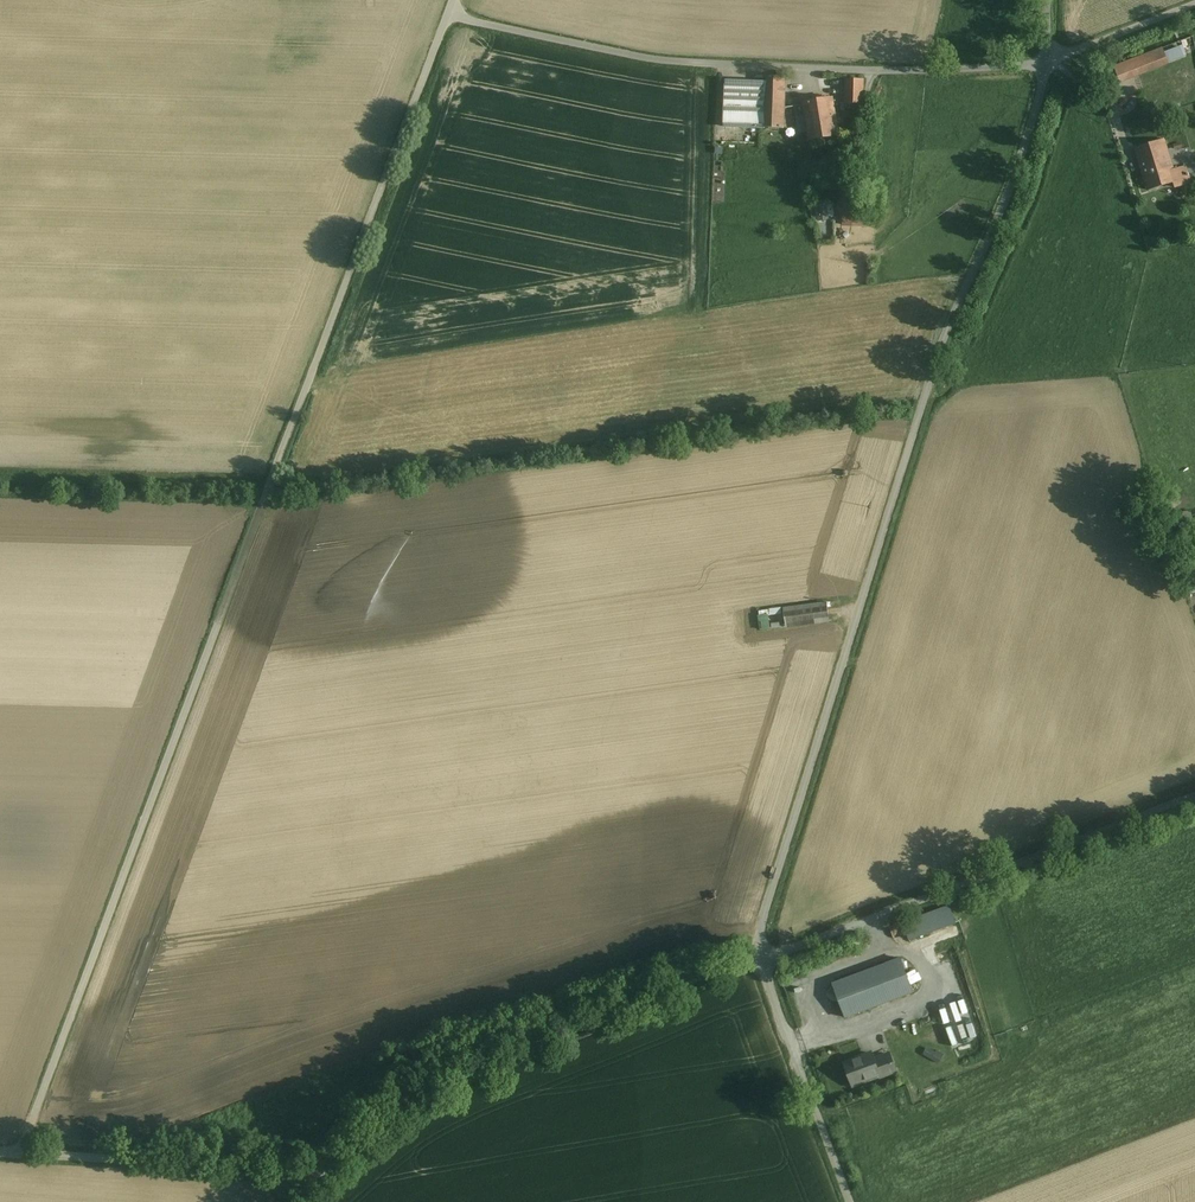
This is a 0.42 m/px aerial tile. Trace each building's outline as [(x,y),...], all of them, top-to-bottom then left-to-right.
[(1168,61),(1163,49),(1115,67),(1120,80),(1168,61)] [(764,86),(724,85),(722,127),(784,129),(786,77),(765,76),(764,86)] [(863,81),(846,81),(846,103),(862,103),(863,81)] [(795,112),(799,133),(808,133),(809,140),(838,136),(832,99),(804,103),(804,110),(795,112)] [(1136,149),(1143,175),(1172,166),(1164,141),(1136,149)] [(1180,163),(1172,166),(1143,175),(1148,191),(1184,180),(1180,163)] [(827,603),(784,609),(786,627),(830,621),(827,603)] [(908,925),(912,940),(931,935),(927,920),(908,925)] [(910,992),(897,959),(831,983),(844,1016),(910,992)] [(979,1037),(974,1014),(961,1018),(966,1040),(979,1037)] [(958,1024),(949,1025),(951,1045),(960,1044),(958,1024)] [(926,1055),(944,1061),(947,1053),(929,1046),(926,1055)] [(869,1053),(842,1063),(851,1086),(896,1070),(890,1052),(871,1059),(869,1053)]
